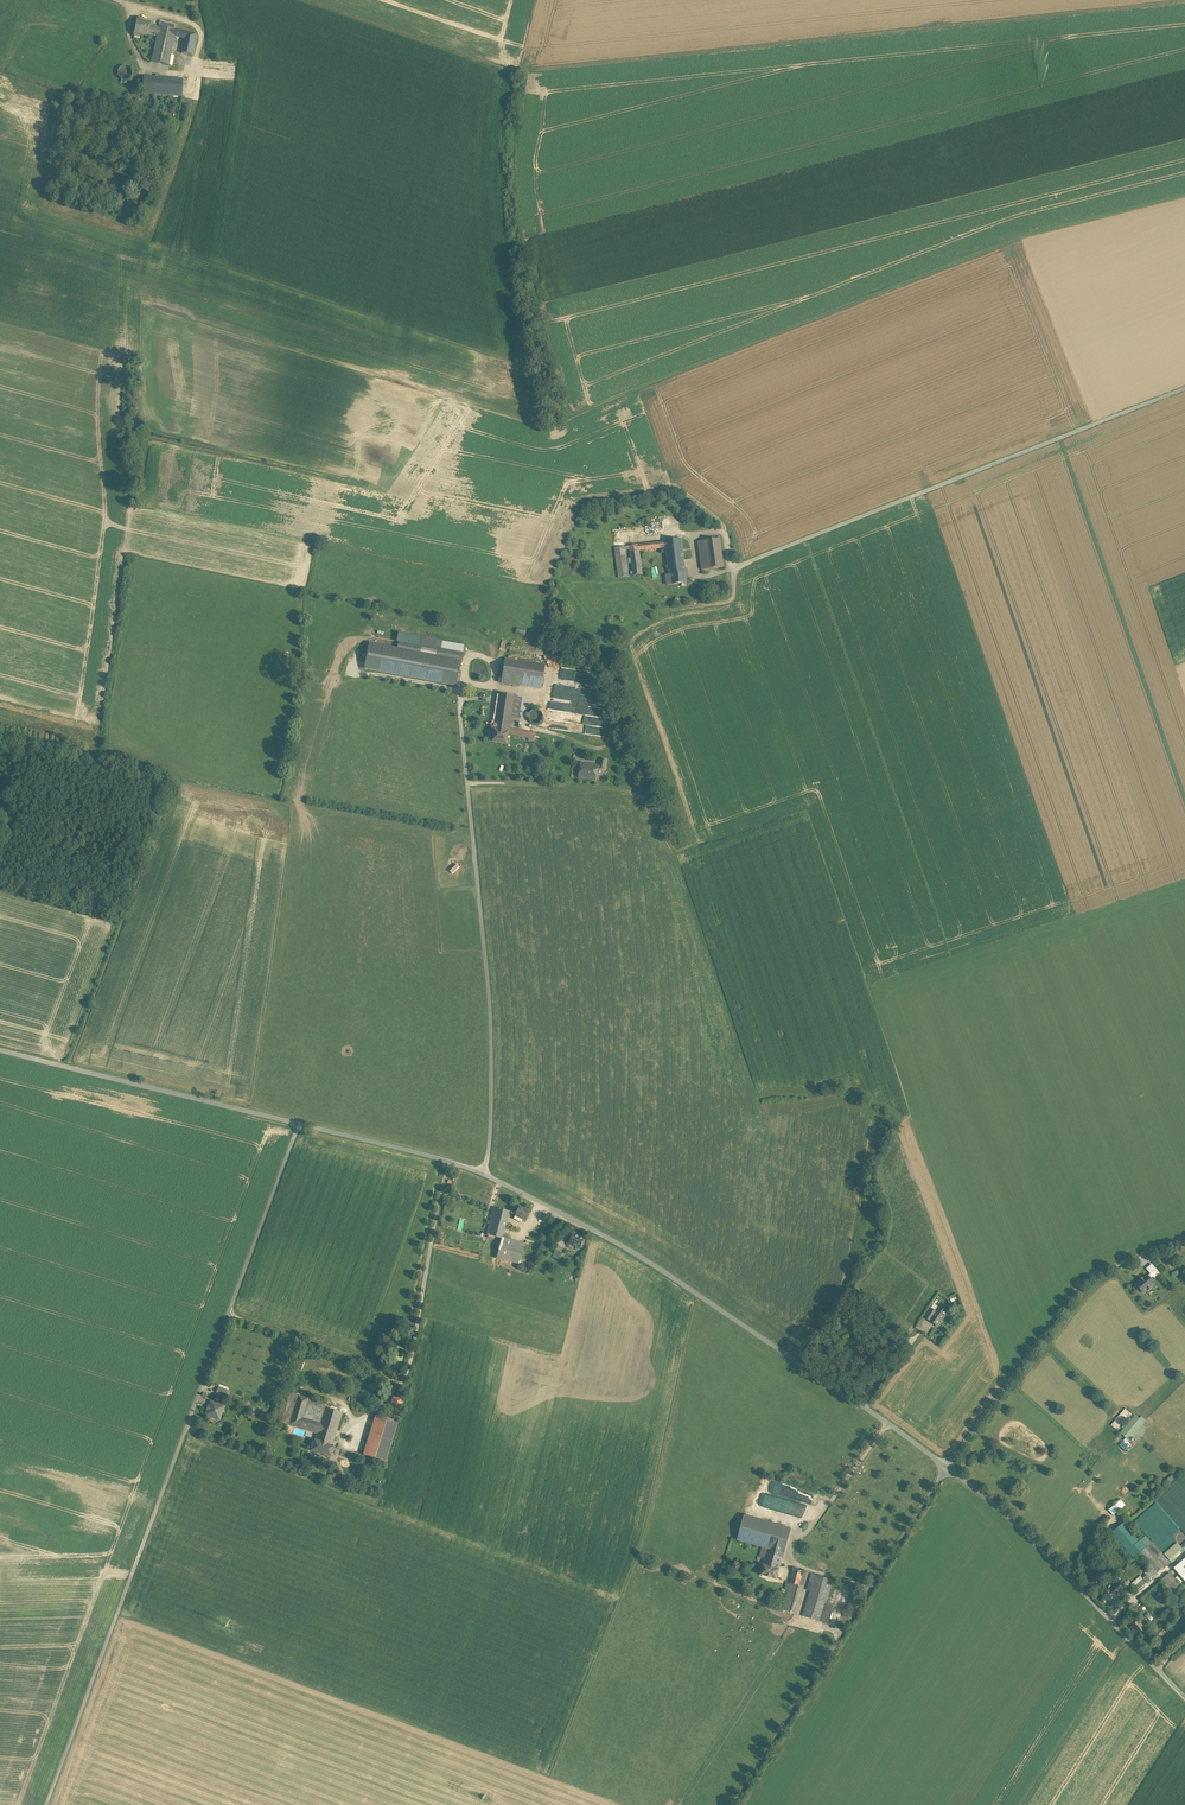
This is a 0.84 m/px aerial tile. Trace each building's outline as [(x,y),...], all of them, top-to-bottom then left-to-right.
[(150,24),(137,21),(134,34),(147,36),(148,34),(157,36),(159,27),(150,25),(150,24)] [(176,24),(160,21),(159,26),(174,29),(176,24)] [(176,37),(177,30),(174,29),(159,26),(159,27),(157,36),(151,61),(169,65),(176,37)] [(185,38),(186,32),(182,31),(177,30),(176,37),(185,38)] [(186,32),(185,38),(181,53),(192,55),(196,34),(186,32)] [(131,76),(132,73),(131,70),(130,68),(127,67),(125,66),(122,67),(120,68),(118,71),(118,73),(118,76),(120,78),(122,80),(125,80),(128,80),(130,78),(131,76)] [(183,79),(144,77),(143,94),(182,97),(183,79)] [(639,545),(640,551),(666,547),(670,574),(671,574),(686,572),(682,539),(639,545)] [(720,539),(698,542),(702,570),(724,567),(720,539)] [(640,551),(639,545),(630,546),(630,549),(631,558),(632,563),(633,570),(634,576),(643,574),(640,551)] [(625,550),(625,547),(615,548),(619,578),(629,577),(625,550)] [(686,572),(671,574),(673,584),(687,582),(686,572)] [(456,686),(462,654),(399,642),(397,649),(370,644),(365,668),(456,686)] [(508,652),(539,657),(540,650),(531,649),(531,646),(510,643),(508,652)] [(545,664),(505,658),(501,682),(542,688),(545,664)] [(521,731),(509,728),(514,696),(499,694),(493,729),(508,731),(508,734),(534,739),(535,733),(521,731)] [(514,696),(509,728),(521,731),(522,729),(517,728),(522,698),(514,696)] [(542,719),(543,717),(542,714),(540,712),(538,710),(535,710),(533,710),(530,712),(529,714),(528,717),(529,720),(530,722),(533,723),(536,724),(538,723),(541,722),(542,719)] [(508,731),(493,729),(493,734),(490,734),(489,742),(506,744),(508,734),(508,731)] [(608,760),(601,759),(599,766),(599,768),(606,769),(608,760)] [(599,768),(599,766),(581,763),(579,778),(590,779),(590,778),(596,779),(597,768),(599,768)] [(530,1212),(519,1206),(518,1209),(514,1206),(511,1213),(515,1215),(524,1220),(525,1221),(530,1212)] [(508,1212),(495,1208),(488,1234),(501,1238),(508,1212)] [(557,1217),(551,1215),(549,1220),(555,1223),(557,1217)] [(460,1218),(457,1230),(462,1231),(465,1220),(460,1218)] [(585,1240),(574,1234),(570,1243),(580,1249),(585,1240)] [(525,1244),(502,1237),(496,1258),(519,1264),(525,1244)] [(553,1257),(560,1260),(563,1254),(556,1250),(553,1257)] [(1150,1274),(1148,1276),(1150,1279),(1153,1277),(1154,1278),(1160,1273),(1152,1264),(1146,1269),(1150,1274)] [(1147,1275),(1144,1278),(1143,1278),(1140,1281),(1137,1285),(1144,1293),(1147,1290),(1148,1290),(1151,1287),(1154,1284),(1150,1279),(1148,1276),(1147,1275)] [(935,1312),(930,1320),(938,1325),(947,1313),(939,1307),(935,1312)] [(932,1310),(927,1318),(930,1320),(935,1312),(932,1310)] [(227,1390),(218,1387),(216,1394),(224,1398),(227,1390)] [(298,1395),(282,1390),(273,1420),(289,1425),(298,1395)] [(397,1393),(395,1397),(393,1397),(387,1418),(398,1422),(405,1395),(397,1393)] [(309,1398),(298,1395),(289,1425),(317,1434),(315,1441),(332,1446),(342,1413),(326,1408),(325,1408),(320,1423),(303,1417),(309,1398)] [(327,1404),(309,1398),(303,1417),(320,1423),(325,1408),(326,1408),(327,1404)] [(225,1406),(211,1401),(206,1415),(217,1419),(220,1418),(225,1406)] [(387,1418),(375,1415),(363,1454),(386,1461),(398,1422),(387,1418)] [(1134,1415),(1120,1432),(1128,1440),(1131,1437),(1135,1440),(1144,1429),(1140,1426),(1145,1420),(1140,1416),(1138,1418),(1134,1415)] [(315,1441),(312,1450),(330,1456),(333,1447),(332,1446),(315,1441)] [(1167,1478),(1170,1482),(1178,1474),(1175,1470),(1167,1478)] [(1155,1499),(1184,1534),(1184,1473),(1155,1499)] [(345,1476),(340,1474),(337,1484),(342,1485),(345,1476)] [(1108,1510),(1113,1515),(1125,1504),(1121,1499),(1108,1510)] [(791,1529),(745,1516),(738,1539),(763,1546),(768,1548),(767,1554),(782,1558),(791,1529)] [(1169,1560),(1164,1554),(1152,1540),(1148,1543),(1148,1546),(1141,1552),(1149,1561),(1144,1565),(1150,1572),(1148,1573),(1134,1586),(1137,1590),(1152,1578),(1158,1573),(1158,1571),(1161,1568),(1163,1568),(1171,1562),(1169,1560)] [(1177,1543),(1164,1554),(1169,1560),(1174,1556),(1181,1550),(1182,1549),(1177,1543)] [(768,1548),(763,1546),(760,1556),(765,1558),(767,1554),(768,1548)] [(782,1558),(767,1554),(765,1558),(763,1565),(779,1569),(782,1558)] [(1174,1568),(1184,1582),(1184,1558),(1174,1568)] [(779,1569),(763,1565),(761,1575),(776,1579),(779,1569)] [(803,1571),(794,1569),(790,1583),(799,1586),(803,1571)] [(803,1571),(799,1586),(804,1587),(808,1573),(803,1571)] [(1169,1572),(1163,1578),(1162,1577),(1159,1580),(1177,1601),(1184,1594),(1184,1593),(1181,1588),(1182,1587),(1176,1579),(1169,1572)] [(810,1591),(803,1616),(821,1621),(826,1604),(829,1596),(833,1580),(815,1575),(810,1591)] [(1118,1582),(1114,1585),(1119,1591),(1124,1587),(1118,1582)] [(799,1586),(790,1583),(786,1596),(782,1610),(796,1614),(804,1587),(799,1586)] [(1114,1585),(1110,1589),(1115,1595),(1119,1591),(1114,1585)] [(1110,1589),(1103,1596),(1110,1604),(1117,1597),(1115,1595),(1110,1589)] [(833,1606),(826,1604),(821,1621),(828,1623),(833,1606)] [(1143,1616),(1138,1620),(1131,1627),(1138,1634),(1145,1628),(1141,1624),(1146,1620),(1143,1616)] [(1154,1620),(1150,1624),(1154,1629),(1158,1625),(1154,1620)]
